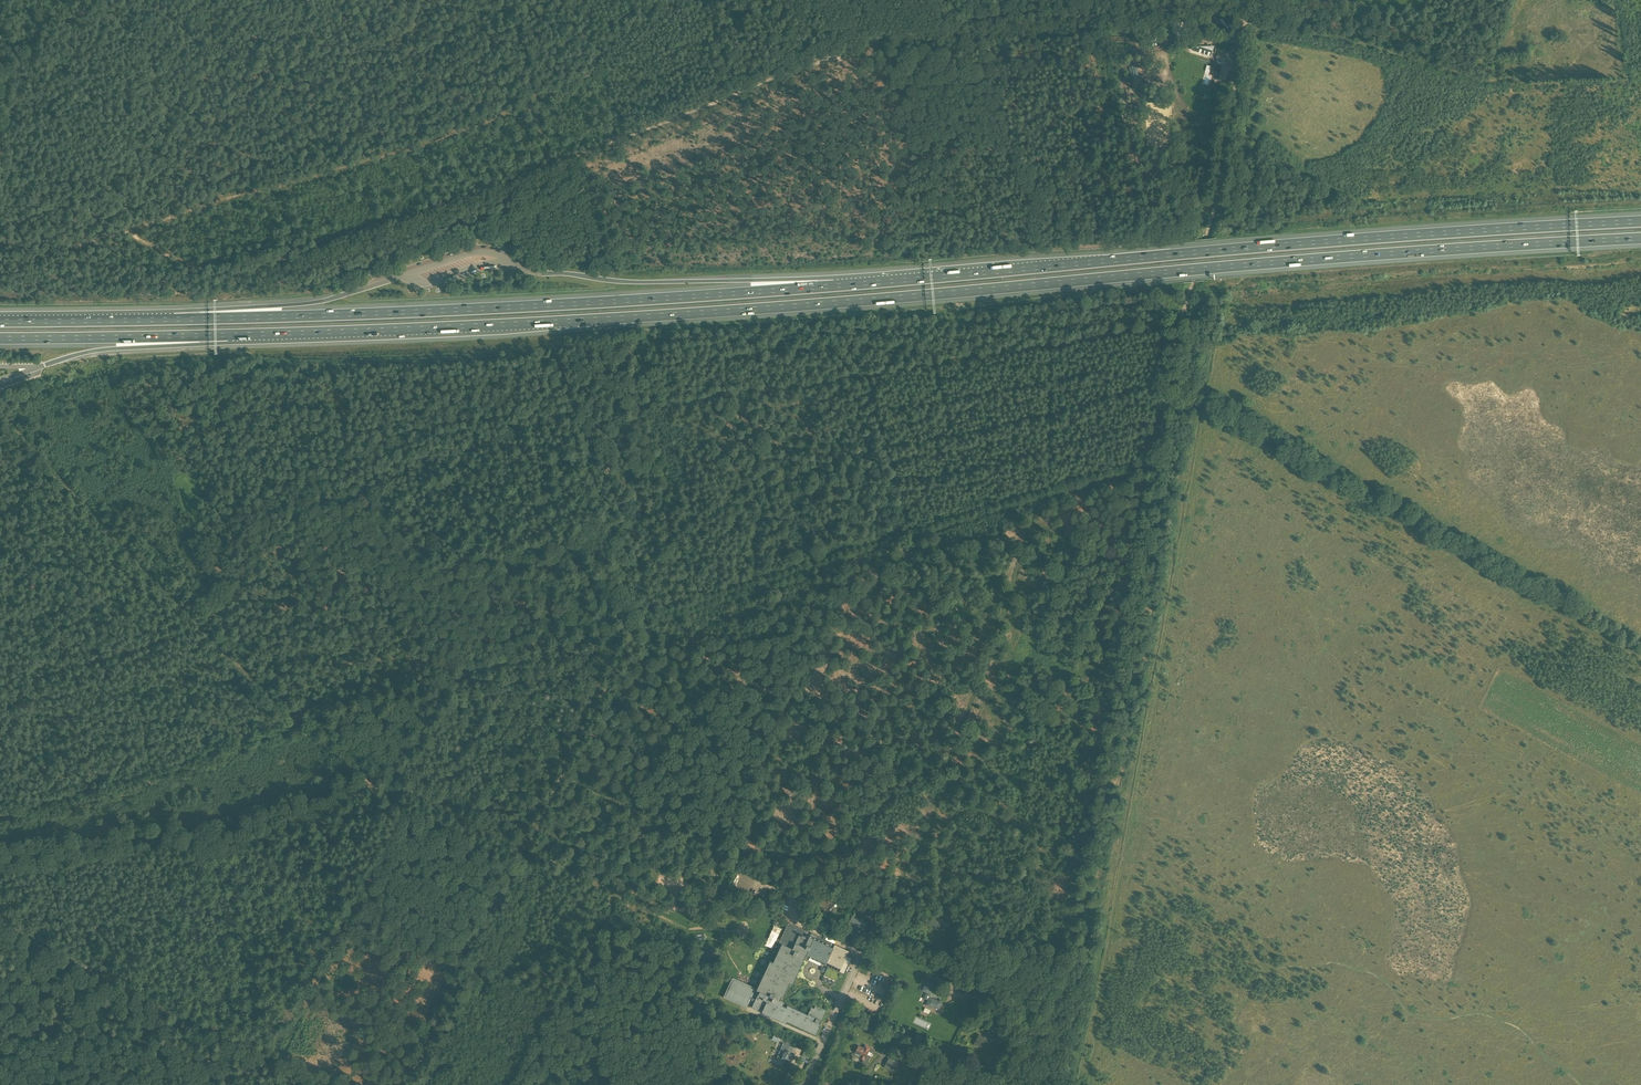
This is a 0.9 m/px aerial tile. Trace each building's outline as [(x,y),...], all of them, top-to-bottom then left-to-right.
[(1602,59),(1611,59),(1611,41),(1601,41),(1602,59)] [(1197,47),(1196,51),(1211,56),(1213,46),(1197,47)] [(1187,58),(1186,49),(1175,50),(1175,59),(1187,58)] [(1535,52),(1536,67),(1546,67),(1545,52),(1535,52)] [(1219,73),(1217,80),(1224,81),(1225,80),(1227,80),(1229,66),(1223,65),(1223,62),(1224,62),(1225,55),(1217,54),(1216,60),(1217,60),(1216,63),(1215,63),(1214,72),(1219,73)] [(674,892),(674,875),(658,875),(658,887),(666,887),(666,892),(674,892)] [(670,907),(673,908),(676,902),(678,903),(677,906),(681,908),(684,902),(675,897),(670,907)] [(819,906),(825,913),(836,903),(831,897),(826,902),(824,900),(819,906)] [(867,922),(856,918),(857,916),(853,915),(849,923),(864,930),(867,922)] [(931,923),(940,927),(947,929),(949,924),(942,921),(943,919),(934,915),(931,923)] [(733,979),(725,997),(745,1006),(748,1001),(753,1004),(751,1007),(786,1024),(787,1021),(816,1035),(821,1024),(820,1023),(826,1010),(815,1005),(813,1010),(810,1009),(808,1014),(788,1005),(786,1007),(782,1006),(784,1003),(779,1001),(781,996),(783,997),(789,983),(792,984),(806,954),(825,964),(825,965),(828,966),(825,974),(835,979),(849,951),(819,936),(817,940),(806,935),(807,931),(788,922),(781,938),(778,939),(777,940),(776,941),(776,942),(776,944),(776,946),(777,947),(776,947),(779,949),(773,962),(770,961),(756,990),(733,979)] [(926,993),(931,995),(937,982),(928,978),(922,991),(926,993)] [(941,1002),(930,998),(931,995),(926,993),(924,997),(929,999),(926,1004),(932,1007),(932,1006),(938,1008),(941,1002)] [(978,1034),(974,1043),(986,1049),(989,1042),(988,1042),(990,1037),(986,1035),(986,1036),(985,1035),(984,1037),(978,1034)] [(783,1043),(777,1057),(790,1063),(794,1053),(792,1053),(794,1048),(783,1043)] [(861,1055),(860,1057),(864,1059),(863,1062),(866,1064),(870,1057),(866,1055),(868,1051),(872,1054),(874,1050),(865,1045),(864,1049),(859,1046),(855,1053),(861,1055)] [(898,1064),(889,1059),(886,1064),(892,1068),(891,1070),(894,1072),(898,1064)] [(786,1075),(780,1072),(776,1079),(782,1082),(786,1075)]
